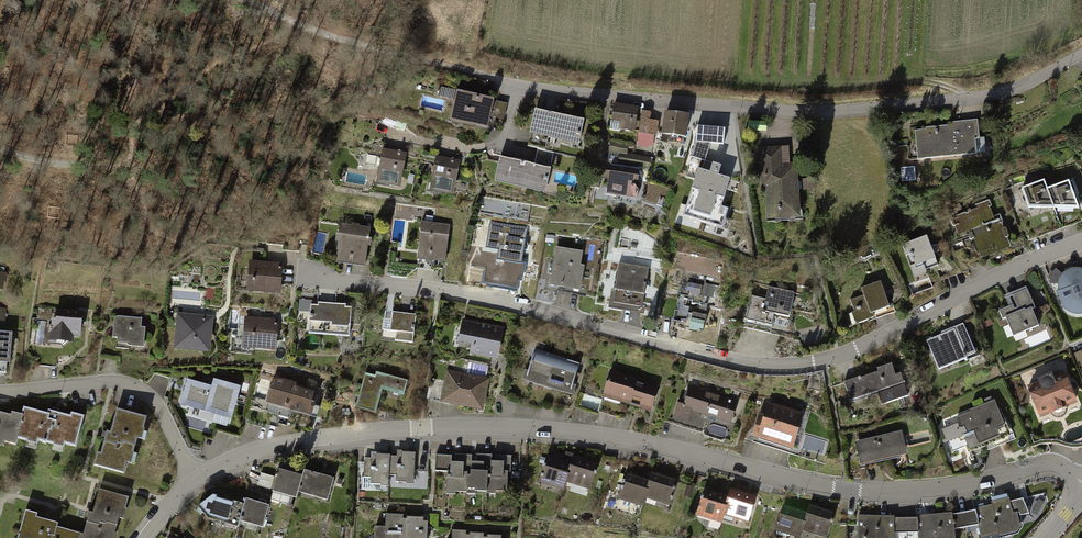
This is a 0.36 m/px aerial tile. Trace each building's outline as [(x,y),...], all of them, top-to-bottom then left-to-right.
[(496,97),(458,89),(451,119),(489,128),(496,97)] [(639,108),(616,105),(613,128),(636,131),(639,108)] [(587,118),(537,107),(532,131),(582,142),(587,118)] [(654,112),(643,110),(638,145),(655,148),(659,120),(652,119),(654,112)] [(690,117),(667,114),(665,135),(687,138),(690,117)] [(954,125),(914,128),(917,159),(986,153),(985,138),(980,138),(979,120),(954,122),(954,125)] [(726,129),(697,127),(696,143),(691,157),(705,161),(711,144),(724,145),(726,129)] [(629,141),(611,138),(609,151),(621,154),(619,161),(649,167),(650,157),(627,153),(629,141)] [(515,153),(537,155),(538,147),(515,145),(515,153)] [(792,147),(760,149),(762,189),(769,188),(770,221),(802,219),(799,164),(793,164),(792,147)] [(402,152),(383,149),(376,183),(400,188),(407,153),(402,152)] [(554,167),(502,155),(497,179),(549,190),(554,167)] [(455,161),(436,157),(430,191),(453,195),(459,162),(455,161)] [(698,170),(684,216),(723,228),(729,208),(722,206),(730,179),(718,175),(721,167),(713,164),(711,170),(710,174),(698,170)] [(915,167),(902,169),(904,181),(917,179),(915,167)] [(642,173),(612,169),(609,195),(639,198),(642,173)] [(1025,181),(1023,176),(1013,179),(1014,185),(1025,181)] [(1045,183),(1024,190),(1029,207),(1040,208),(1066,208),(1079,209),(1070,183),(1048,191),(1045,183)] [(989,203),(951,216),(958,234),(972,229),(982,257),(1010,247),(1002,225),(999,216),(994,218),(989,203)] [(370,228),(340,223),(335,262),(364,266),(370,228)] [(448,226),(421,223),(417,259),(444,262),(448,226)] [(527,233),(491,226),(487,245),(500,247),(498,259),(521,263),(527,233)] [(928,236),(904,245),(913,270),(937,261),(928,236)] [(584,250),(556,246),(551,284),(583,288),(586,263),(582,263),(584,250)] [(285,263),(251,260),(249,292),(283,295),(285,263)] [(651,268),(620,263),(613,304),(644,309),(651,268)] [(1048,271),(1046,275),(1045,280),(1048,280),(1047,285),(1056,285),(1056,289),(1057,292),(1055,293),(1061,308),(1064,311),(1066,313),(1070,315),(1074,316),(1079,316),(1081,315),(1081,270),(1078,268),(1070,268),(1064,270),(1060,274),(1054,268),(1051,272),(1048,271)] [(717,277),(687,270),(682,292),(688,293),(686,300),(711,306),(717,277)] [(867,294),(852,299),(860,321),(870,317),(871,320),(897,311),(885,278),(864,286),(867,294)] [(1026,288),(1006,296),(1011,307),(1002,311),(1013,338),(1042,326),(1026,288)] [(795,294),(770,289),(768,301),(751,297),(746,322),(772,328),(775,315),(790,318),(795,294)] [(351,305),(312,302),(310,333),(349,336),(351,305)] [(81,313),(52,311),(50,341),(70,342),(71,333),(80,333),(81,313)] [(215,315),(180,312),(177,349),(212,352),(215,315)] [(418,315),(393,312),(391,331),(398,332),(397,340),(414,342),(418,315)] [(145,318),(116,316),(114,344),(143,347),(145,318)] [(270,319),(246,317),(244,347),(278,350),(280,320),(270,319)] [(505,329),(464,321),(459,344),(474,347),(473,355),(499,360),(505,329)] [(945,335),(928,342),(940,370),(977,356),(965,327),(945,335)] [(0,331),(0,363),(8,364),(12,332),(0,331)] [(580,361),(533,348),(525,378),(571,391),(580,361)] [(880,369),(846,379),(852,398),(880,389),(884,401),(911,393),(904,371),(899,372),(895,360),(879,366),(880,369)] [(408,380),(365,369),(355,408),(374,412),(380,389),(404,395),(408,380)] [(489,377),(446,370),(444,383),(432,381),(428,401),(483,411),(489,377)] [(660,385),(611,371),(603,398),(652,412),(660,385)] [(1066,372),(1029,387),(1040,414),(1077,399),(1066,372)] [(211,387),(186,380),(178,406),(230,421),(239,388),(213,380),(211,387)] [(317,393),(272,380),(265,403),(311,416),(317,393)] [(738,402),(686,386),(678,410),(731,427),(738,402)] [(997,402),(958,417),(960,423),(941,430),(950,452),(967,446),(969,450),(1000,438),(997,430),(1006,426),(997,402)] [(806,415),(769,404),(758,440),(795,451),(806,415)] [(13,447),(17,433),(74,448),(81,421),(55,414),(24,406),(20,419),(0,414),(0,444),(13,447)] [(144,418),(116,409),(99,466),(127,474),(144,418)] [(903,433),(858,443),(863,466),(908,455),(903,433)] [(415,453),(365,453),(364,487),(415,487),(415,453)] [(513,459),(437,457),(437,472),(447,472),(446,496),(512,497),(513,459)] [(598,465),(572,458),(570,465),(547,458),(540,484),(566,491),(568,484),(591,490),(598,465)] [(274,476),(261,472),(257,484),(273,489),(272,492),(294,499),(296,491),(327,501),(333,480),(303,470),(301,476),(277,469),(274,476)] [(648,483),(626,476),(618,500),(646,509),(649,499),(669,506),(677,481),(651,474),(648,483)] [(25,518),(19,537),(114,537),(126,498),(96,490),(83,535),(25,518)] [(756,499),(732,491),(729,499),(703,491),(695,517),(723,525),(726,515),(749,522),(756,499)] [(242,505),(212,496),(198,507),(209,518),(238,529),(241,522),(263,528),(269,506),(244,500),(242,505)] [(859,515),(859,537),(899,537),(899,531),(920,532),(920,537),(959,537),(958,528),(981,523),(984,537),(1026,528),(1021,514),(1031,512),(1025,498),(1014,500),(1012,497),(1003,499),(994,501),(996,505),(986,507),(979,508),(956,512),(946,513),(930,515),(920,516),(897,515),(887,515),(870,515),(859,515)] [(786,506),(779,531),(804,537),(807,530),(830,537),(837,512),(810,504),(807,513),(786,506)] [(376,528),(375,537),(427,537),(428,517),(385,516),(385,528),(376,528)]
